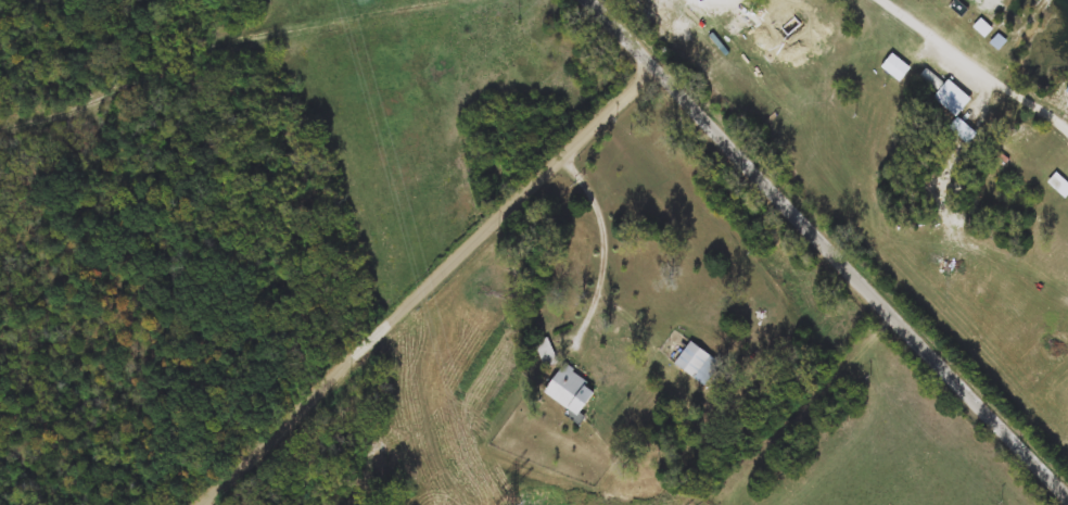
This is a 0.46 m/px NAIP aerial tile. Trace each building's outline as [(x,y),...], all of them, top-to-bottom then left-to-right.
[(770,17),(752,29),(741,12),(759,0),(770,17)] [(972,27),(979,20),(990,29),(983,37),(972,27)] [(879,66),(890,53),(910,68),(899,83),(879,66)] [(955,117),(931,98),(946,79),(970,99),(955,117)] [(1055,172),(1067,185),(1067,193),(1063,199),(1045,181),(1055,172)] [(552,359),(543,362),(538,344),(547,341),(552,359)] [(675,364),(691,342),(721,364),(704,387),(675,364)] [(544,393),(563,365),(597,389),(577,417),(544,393)]
